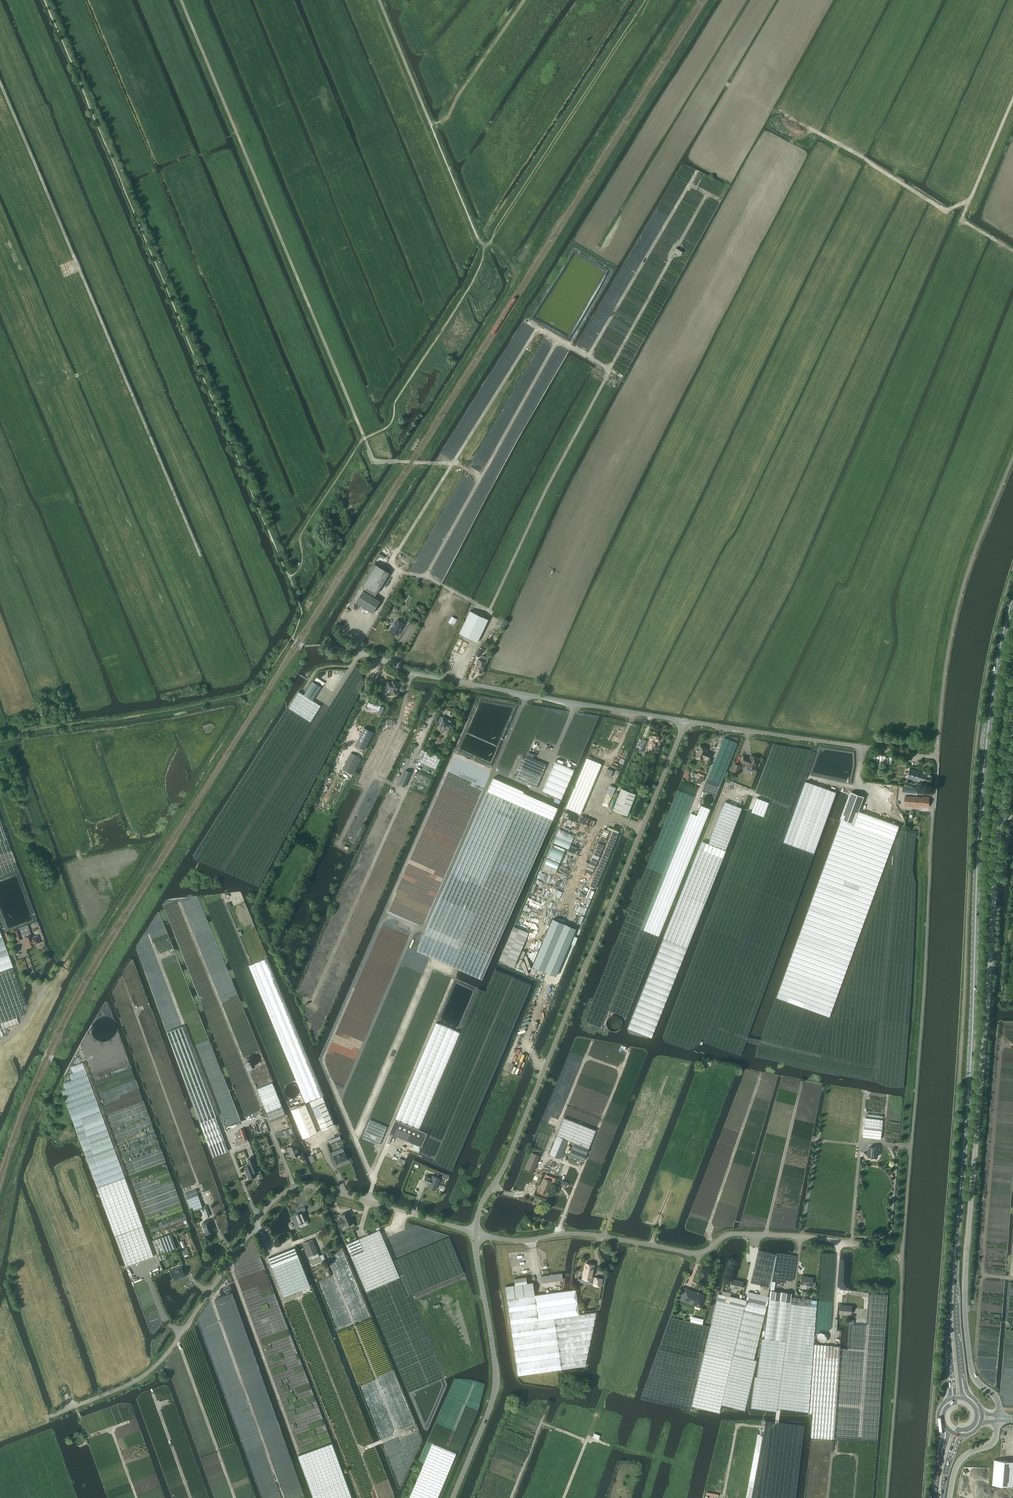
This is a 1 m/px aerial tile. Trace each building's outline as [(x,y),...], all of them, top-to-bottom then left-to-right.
[(355,603),(372,613),(380,601),(374,597),(376,593),(377,594),(390,573),(374,563),(361,584),(366,587),(364,590),(363,590),(355,603)] [(459,633),(477,642),(488,619),(470,611),(459,633)] [(391,627),(390,629),(390,630),(391,631),(392,632),(393,632),(398,635),(404,624),(396,620),(392,627),(391,627)] [(479,647),(475,655),(479,657),(483,649),(479,647)] [(477,666),(475,671),(476,671),(477,672),(479,673),(480,672),(482,673),(486,662),(487,662),(488,657),(482,655),(481,660),(478,659),(476,664),(477,666)] [(384,678),(375,680),(377,686),(386,684),(384,678)] [(387,681),(386,688),(390,689),(389,693),(396,694),(399,682),(395,681),(393,681),(392,680),(392,681),(392,682),(387,681)] [(288,708),(310,722),(321,705),(312,700),(321,686),(312,681),(304,695),(299,692),(288,708)] [(368,702),(367,706),(369,706),(379,710),(379,712),(381,713),(383,707),(379,705),(379,706),(368,702)] [(441,725),(444,726),(443,728),(444,730),(446,731),(448,730),(449,728),(452,729),(455,722),(450,719),(450,720),(444,717),(441,725)] [(364,727),(355,745),(364,750),(373,732),(364,727)] [(651,735),(648,747),(654,749),(655,745),(656,745),(657,741),(658,741),(659,736),(651,735)] [(706,750),(707,749),(699,746),(698,749),(697,748),(697,749),(696,749),(696,750),(695,751),(697,752),(695,757),(703,760),(703,758),(708,760),(711,754),(707,752),(706,750)] [(421,749),(416,761),(435,769),(440,757),(421,749)] [(352,753),(343,769),(351,773),(359,757),(352,753)] [(875,760),(890,762),(890,756),(876,754),(875,760)] [(520,771),(516,779),(536,788),(546,764),(527,756),(525,758),(522,757),(516,769),(520,771)] [(759,759),(751,756),(750,759),(748,758),(744,756),(741,762),(748,765),(747,767),(754,770),(759,759)] [(602,764),(587,757),(565,807),(580,813),(602,764)] [(562,799),(574,770),(555,762),(543,791),(562,799)] [(734,764),(731,771),(737,773),(740,766),(734,764)] [(607,768),(605,775),(610,777),(613,771),(607,768)] [(933,776),(927,774),(927,773),(924,772),(923,773),(910,769),(907,778),(931,785),(933,776)] [(405,787),(411,772),(406,770),(399,784),(405,787)] [(523,791),(493,778),(487,791),(486,791),(417,950),(482,979),(552,820),(557,808),(523,792),(523,791)] [(784,842),(814,853),(836,792),(806,781),(784,842)] [(913,794),(918,795),(918,788),(905,787),(903,787),(902,793),(913,794)] [(627,816),(636,794),(621,788),(613,810),(627,816)] [(899,826),(859,811),(865,797),(852,792),(841,820),(842,820),(894,840),(899,826)] [(905,797),(904,805),(929,807),(929,797),(923,797),(923,798),(905,797)] [(763,816),(769,802),(756,798),(751,812),(763,816)] [(724,801),(708,844),(725,850),(741,808),(724,801)] [(706,819),(710,809),(701,805),(697,815),(691,813),(644,930),(659,936),(706,819)] [(576,822),(576,820),(575,819),(575,818),(573,817),(572,816),(571,815),(569,815),(568,815),(566,815),(565,815),(564,816),(563,817),(562,819),(561,821),(561,822),(561,823),(562,825),(562,826),(564,827),(565,828),(566,829),(567,829),(569,829),(571,829),(573,828),(574,827),(574,826),(575,825),(576,823),(576,822)] [(842,820),(777,997),(830,1017),(894,840),(842,820)] [(708,844),(702,841),(699,849),(723,858),(725,850),(708,844)] [(699,848),(664,938),(687,947),(723,858),(699,849),(699,848)] [(556,976),(576,928),(553,919),(552,919),(532,966),(533,966),(556,976)] [(166,933),(166,931),(165,930),(164,928),(163,927),(162,926),(160,925),(158,925),(157,924),(156,925),(154,925),(152,926),(151,927),(150,928),(149,930),(148,932),(148,933),(148,935),(149,937),(150,938),(151,939),(152,940),(154,941),(155,942),(157,942),(159,942),(160,941),(162,940),(163,939),(164,938),(165,937),(165,935),(166,933)] [(13,931),(16,940),(22,938),(22,939),(24,938),(28,947),(34,944),(39,942),(36,936),(32,938),(31,934),(27,925),(18,928),(19,929),(13,931)] [(12,966),(0,932),(0,971),(12,966)] [(621,1022),(621,1021),(621,1019),(620,1018),(619,1016),(617,1015),(616,1015),(614,1014),(613,1014),(611,1014),(610,1015),(608,1015),(607,1016),(606,1018),(605,1019),(605,1021),(605,1022),(605,1024),(605,1025),(606,1027),(607,1028),(608,1029),(610,1030),(612,1030),(613,1030),(614,1030),(616,1030),(617,1029),(619,1028),(620,1027),(620,1025),(621,1024),(621,1022)] [(437,1023),(389,1133),(421,1147),(427,1133),(418,1129),(461,1033),(437,1023)] [(260,1059),(260,1058),(260,1057),(259,1055),(258,1054),(257,1054),(255,1053),(254,1053),(253,1053),(252,1054),(251,1054),(250,1055),(250,1056),(249,1057),(249,1058),(250,1060),(250,1061),(251,1062),(252,1063),(254,1064),(256,1064),(257,1063),(258,1062),(259,1061),(260,1060),(260,1059)] [(257,1089),(270,1121),(285,1115),(272,1083),(257,1089)] [(334,1125),(325,1102),(312,1107),(322,1130),(334,1125)] [(305,1103),(291,1109),(303,1138),(317,1132),(305,1103)] [(215,1117),(200,1123),(204,1132),(210,1148),(213,1156),(228,1151),(220,1130),(215,1117)] [(561,1158),(565,1149),(568,1140),(574,1143),(570,1154),(583,1160),(596,1131),(564,1117),(557,1135),(558,1136),(557,1136),(549,1154),(561,1158)] [(865,1118),(864,1127),(863,1137),(881,1139),(882,1129),(883,1120),(865,1118)] [(370,1120),(366,1129),(363,1138),(379,1145),(386,1127),(370,1120)] [(287,1148),(288,1151),(289,1151),(292,1157),(299,1154),(295,1144),(287,1148)] [(868,1157),(876,1157),(877,1147),(869,1147),(868,1157)] [(333,1156),(336,1164),(341,1162),(340,1161),(347,1159),(343,1151),(333,1156)] [(532,1152),(525,1167),(533,1171),(539,1155),(532,1152)] [(250,1165),(244,1167),(249,1179),(256,1176),(255,1172),(259,1170),(254,1156),(248,1159),(250,1165)] [(424,1181),(429,1183),(428,1186),(435,1189),(440,1179),(432,1176),(431,1178),(426,1176),(424,1181)] [(154,1256),(125,1177),(98,1187),(126,1266),(154,1256)] [(544,1178),(540,1187),(541,1188),(540,1192),(545,1194),(547,1189),(548,1189),(551,1181),(544,1178)] [(559,1180),(553,1193),(557,1195),(557,1194),(561,1184),(564,1185),(566,1186),(568,1183),(559,1180)] [(202,1207),(195,1189),(185,1193),(191,1211),(202,1207)] [(291,1216),(291,1217),(294,1225),(298,1223),(299,1224),(300,1223),(300,1224),(301,1223),(306,1221),(304,1218),(301,1210),(303,1210),(303,1211),(305,1210),(304,1207),(297,1210),(298,1212),(295,1214),(295,1215),(291,1216)] [(340,1219),(337,1221),(340,1226),(345,1224),(345,1226),(353,1223),(348,1212),(341,1215),(342,1219),(341,1220),(340,1219)] [(212,1224),(211,1220),(202,1223),(206,1234),(213,1231),(211,1225),(212,1224)] [(346,1244),(366,1291),(400,1277),(379,1230),(346,1244)] [(171,1234),(152,1240),(158,1254),(176,1248),(171,1234)] [(303,1243),(308,1257),(312,1265),(326,1260),(323,1254),(319,1255),(318,1253),(312,1239),(303,1243)] [(284,1297),(310,1286),(295,1247),(268,1258),(284,1297)] [(586,1263),(583,1278),(591,1280),(592,1276),(594,1264),(586,1263)] [(175,1269),(175,1270),(171,1271),(174,1280),(180,1278),(179,1277),(185,1275),(181,1266),(178,1267),(175,1268),(175,1269)] [(562,1272),(541,1276),(542,1282),(563,1279),(562,1272)] [(592,1276),(591,1280),(594,1280),(593,1285),(600,1286),(602,1278),(595,1277),(592,1276)] [(813,1278),(802,1276),(801,1284),(807,1285),(806,1287),(807,1289),(814,1290),(815,1281),(812,1281),(813,1278)] [(515,1285),(505,1286),(518,1375),(585,1366),(596,1312),(579,1315),(576,1289),(535,1295),(533,1282),(527,1283),(526,1277),(514,1279),(515,1285)] [(730,1287),(741,1289),(742,1282),(732,1279),(730,1287)] [(696,1294),(696,1293),(685,1288),(681,1300),(700,1306),(701,1302),(702,1302),(703,1301),(702,1300),(704,1295),(699,1294),(698,1294),(696,1294)] [(770,1290),(764,1338),(781,1340),(786,1341),(790,1303),(791,1297),(792,1293),(770,1290)] [(704,1353),(691,1406),(719,1413),(721,1404),(745,1410),(749,1389),(754,1370),(756,1360),(754,1359),(758,1341),(763,1321),(768,1297),(748,1292),(746,1300),(742,1299),(730,1296),(718,1294),(712,1319),(704,1353)] [(755,1376),(750,1408),(777,1411),(777,1408),(808,1412),(810,1402),(809,1402),(810,1392),(811,1383),(810,1383),(812,1373),(811,1373),(812,1363),(813,1354),(812,1354),(814,1344),(813,1344),(814,1334),(815,1325),(816,1315),(815,1315),(816,1306),(815,1305),(816,1300),(794,1297),(791,1297),(790,1303),(790,1308),(787,1328),(786,1341),(781,1340),(764,1338),(761,1338),(759,1353),(756,1376),(755,1376)] [(839,1313),(850,1314),(851,1306),(839,1305),(839,1313)] [(816,1344),(814,1344),(810,1413),(813,1413),(811,1437),(834,1439),(840,1346),(830,1345),(832,1315),(818,1314),(816,1344)] [(298,1455),(313,1497),(352,1497),(332,1443),(298,1455)] [(456,1453),(432,1443),(412,1490),(409,1497),(437,1497),(456,1453)] [(993,1485),(1012,1486),(1012,1476),(1012,1461),(995,1459),(993,1485)]
